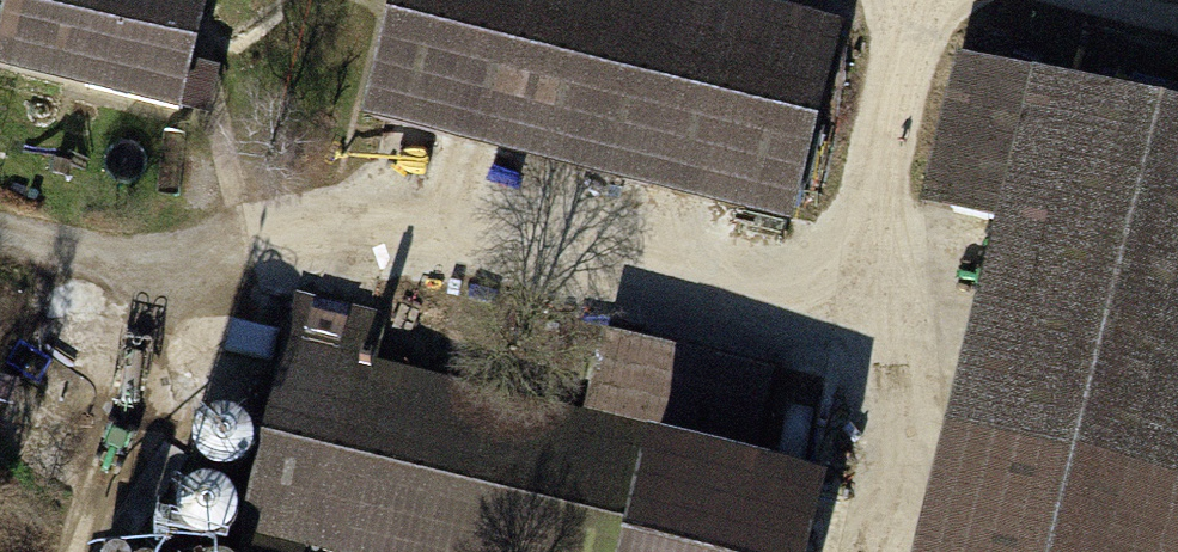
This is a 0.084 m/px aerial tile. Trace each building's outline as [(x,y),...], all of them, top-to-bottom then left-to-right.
[(153,127),(186,0),(0,0),(0,88),(153,127)] [(673,0),(358,0),(326,123),(768,234),(819,37),(673,0)] [(938,63),(898,213),(965,230),(880,551),(1153,551),(1177,457),(1177,126),(938,63)] [(754,384),(582,343),(564,420),(620,433),(615,451),(639,457),(731,478),(754,384)] [(620,433),(564,420),(271,350),(226,541),(273,551),(591,551),(615,451),(620,433)] [(639,457),(617,551),(790,551),(803,495),(731,478),(639,457)]
